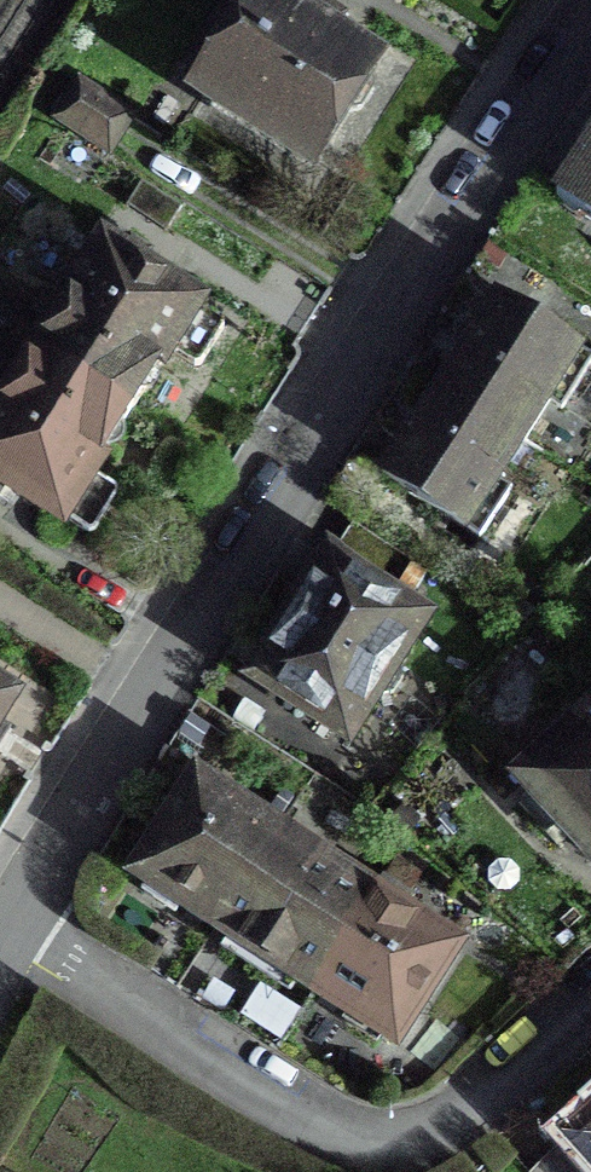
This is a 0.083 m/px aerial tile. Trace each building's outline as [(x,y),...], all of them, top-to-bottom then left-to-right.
[(327,31),(320,26),(305,17),(300,25),(261,0),(260,0),(200,95),(307,163),(339,114),(343,116),(357,113),(370,93),(367,78),(363,76),(368,68),(330,44),(335,36),(332,34),(327,31)] [(107,158),(130,122),(76,87),(53,123),(107,158)] [(554,203),(590,228),(590,148),(554,203)] [(159,286),(138,273),(142,266),(147,258),(128,245),(118,260),(100,249),(98,253),(91,256),(86,261),(83,268),(84,276),(32,356),(0,408),(0,492),(2,489),(58,525),(59,524),(86,538),(91,537),(114,500),(113,495),(88,479),(127,416),(167,355),(192,371),(197,369),(221,332),(220,327),(194,310),(195,308),(159,286)] [(494,302),(470,339),(407,436),(379,481),(476,543),(508,492),(494,484),(545,405),(558,413),(590,363),(494,302)] [(409,564),(350,526),(264,661),(256,657),(246,672),(254,676),(251,682),(344,742),(371,699),(375,701),(389,698),(399,683),(396,668),(392,666),(419,623),(385,601),(409,564)] [(9,702),(0,696),(0,716),(9,702)] [(522,783),(531,792),(515,807),(542,836),(551,827),(558,821),(590,857),(590,719),(522,783)] [(284,994),(292,982),(349,1016),(342,1027),(373,1046),(380,1036),(392,1043),(451,951),(399,918),(405,908),(409,901),(380,883),(369,900),(194,786),(135,878),(147,886),(140,896),(171,916),(177,906),(195,918),(225,938),(261,962),(253,975),(284,994)] [(531,1171),(590,1171),(590,1109),(558,1140),(561,1144),(531,1171)]
